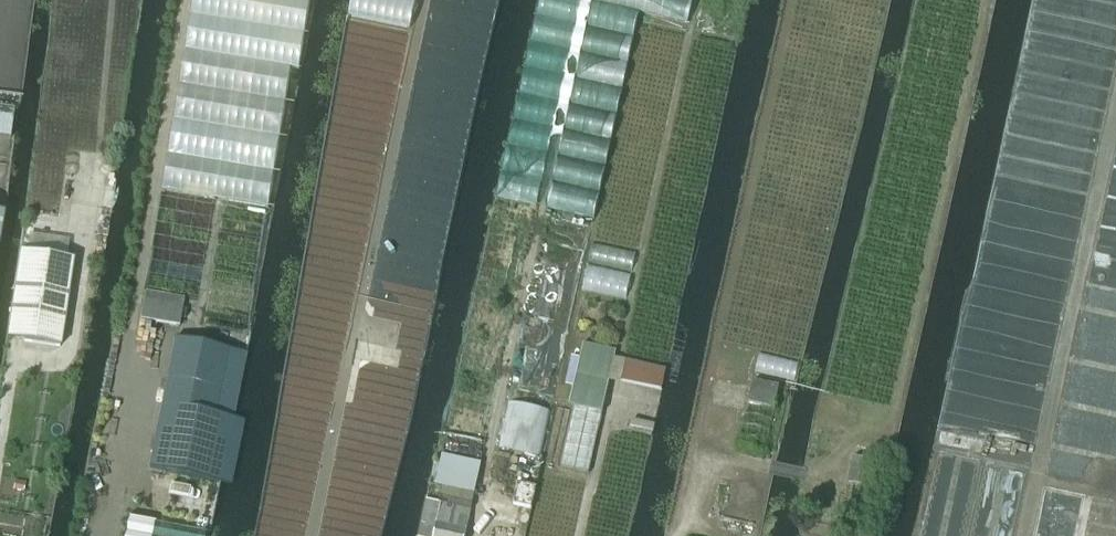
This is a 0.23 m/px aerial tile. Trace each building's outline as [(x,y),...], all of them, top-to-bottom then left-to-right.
[(268,209),(291,70),(299,71),(311,0),(195,0),(163,192),(268,209)] [(10,139),(14,109),(0,107),(0,138),(10,139)] [(20,252),(7,340),(59,347),(73,260),(20,252)] [(183,299),(144,292),(139,320),(178,327),(183,299)] [(231,417),(215,414),(227,349),(176,338),(150,469),(218,482),(231,417)] [(561,466),(589,472),(602,413),(616,350),(583,343),(580,359),(572,357),(566,384),(574,386),(569,406),(574,407),(561,466)] [(353,403),(384,410),(404,415),(414,372),(398,368),(363,360),(353,403)] [(666,370),(626,360),(621,380),(661,390),(666,370)] [(754,381),(740,445),(766,450),(774,410),(779,386),(754,381)] [(508,403),(498,449),(539,459),(550,413),(508,403)] [(632,421),(629,431),(652,436),(654,426),(632,421)] [(938,445),(979,454),(982,440),(941,431),(938,445)] [(856,447),(848,483),(876,489),(884,453),(856,447)] [(925,535),(1014,535),(1029,470),(943,452),(925,535)] [(420,535),(465,535),(481,463),(475,461),(463,459),(442,455),(435,486),(443,488),(441,494),(440,503),(427,500),(420,535)] [(518,485),(513,505),(531,509),(535,489),(518,485)] [(1044,487),(1034,535),(1115,535),(1115,502),(1044,487)] [(205,533),(127,518),(124,535),(204,535),(205,533)]
